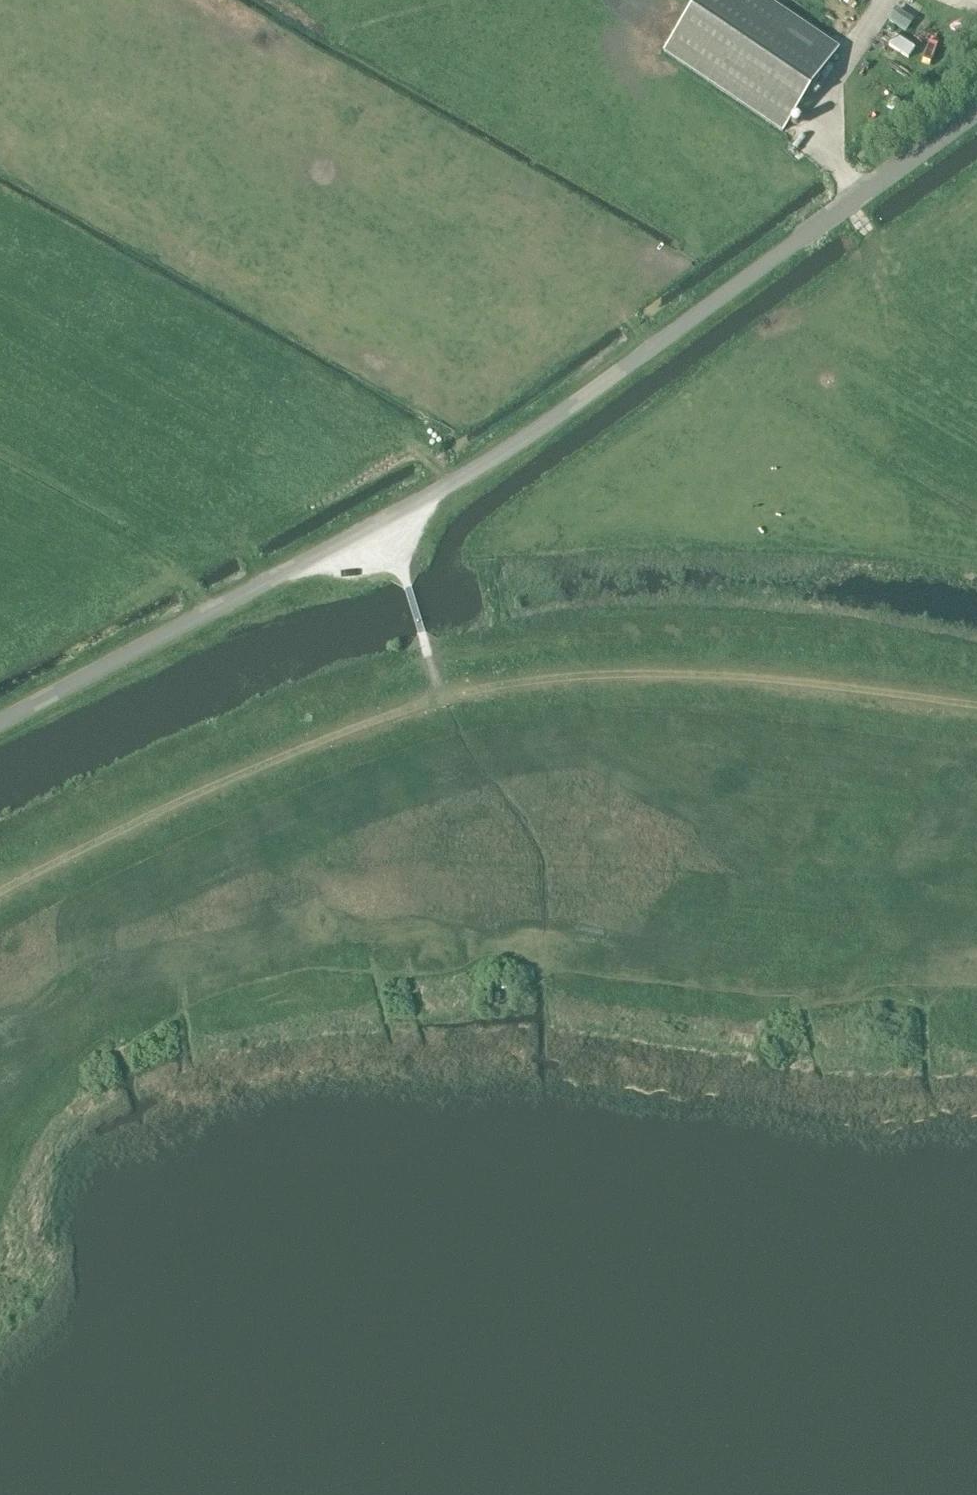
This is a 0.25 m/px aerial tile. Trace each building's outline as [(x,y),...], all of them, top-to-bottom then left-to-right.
[(783,133),(838,50),(764,0),(700,0),(664,54),(783,133)]
